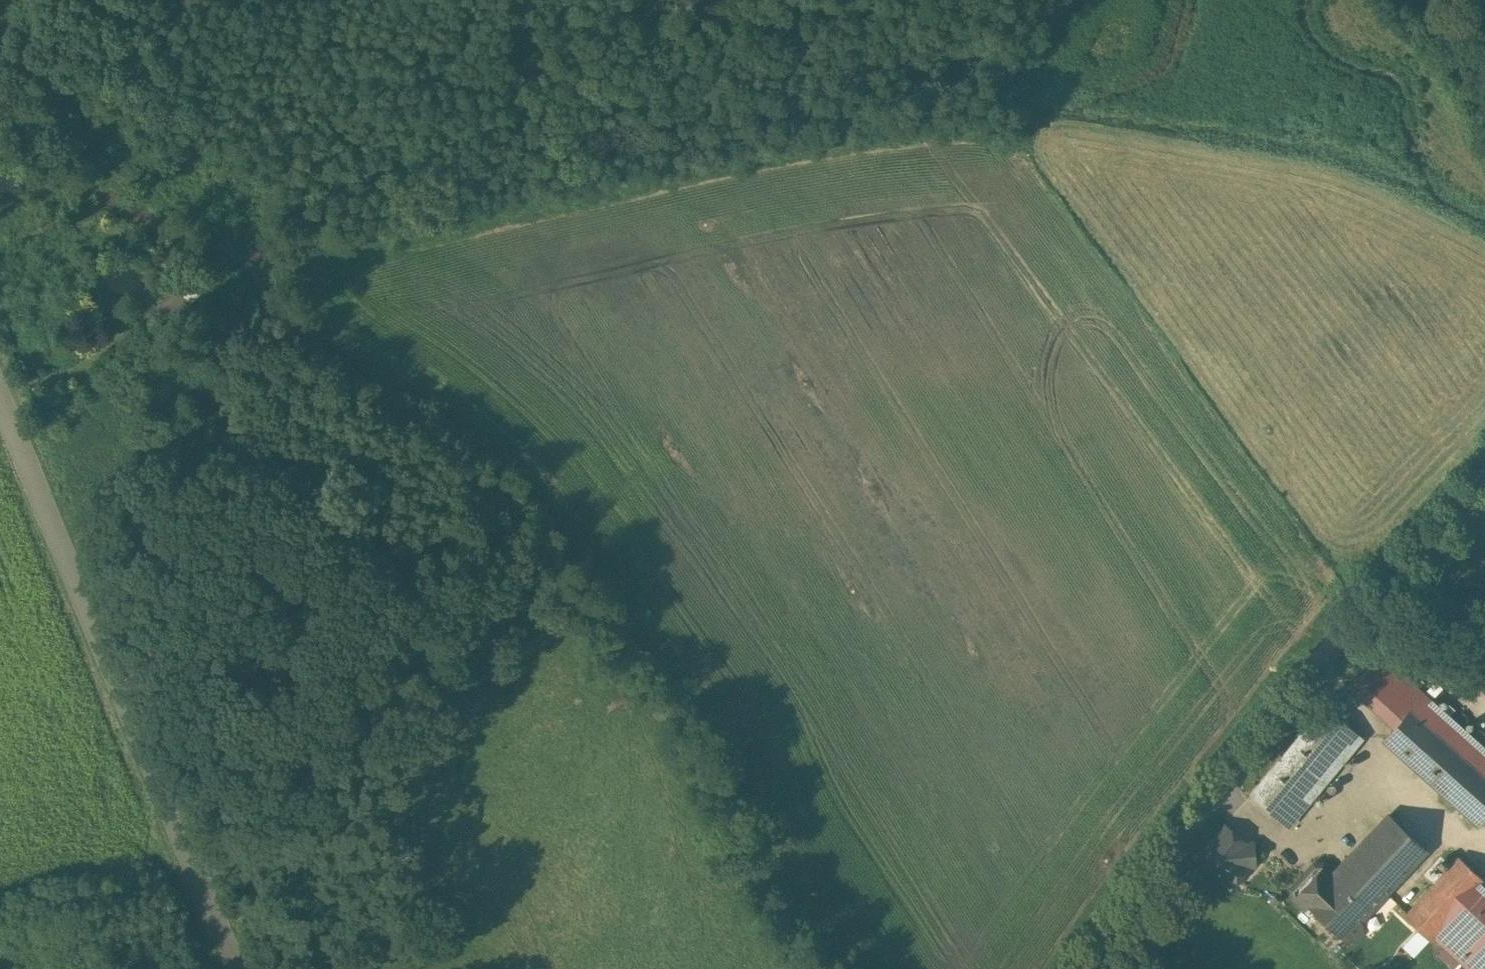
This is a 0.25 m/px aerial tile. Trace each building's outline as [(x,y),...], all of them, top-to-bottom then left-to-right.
[(1422,694),(1376,653),(1347,686),(1393,727),(1422,694)] [(1422,694),(1393,727),(1382,739),(1478,823),(1484,816),(1484,749),(1422,694)] [(1327,709),(1253,798),(1287,826),(1361,737),(1327,709)] [(1425,850),(1388,815),(1353,851),(1391,887),(1413,863),(1425,850)] [(1244,841),(1224,824),(1197,855),(1236,884),(1247,868),(1255,867),(1255,840),(1244,841)] [(1332,873),(1305,901),(1307,903),(1343,937),(1385,893),(1391,887),(1353,851),(1332,873)] [(1405,912),(1402,916),(1428,939),(1432,934),(1478,885),(1482,881),(1457,857),(1433,882),(1405,912)] [(1391,887),(1385,893),(1405,912),(1433,882),(1413,863),(1391,887)] [(1317,872),(1311,878),(1305,877),(1300,879),(1298,880),(1294,884),(1294,885),(1292,891),(1292,893),(1294,898),(1296,901),(1303,907),(1307,903),(1305,901),(1332,873),(1325,867),(1325,866),(1323,865),(1322,864),(1321,864),(1319,864),(1318,864),(1316,866),(1316,868),(1316,870),(1317,872)] [(1432,934),(1469,968),(1484,968),(1484,892),(1478,885),(1432,934)]
